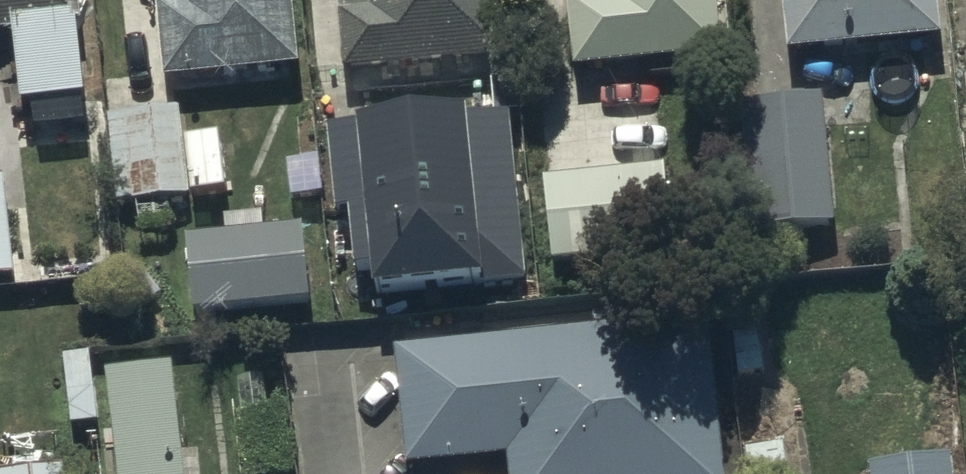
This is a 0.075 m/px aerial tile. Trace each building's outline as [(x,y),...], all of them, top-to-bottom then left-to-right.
[(11,32),(20,101),(80,93),(71,24),(78,23),(75,0),(0,0),(0,33),(11,32)] [(287,0),(157,0),(154,0),(161,76),(293,64),(287,0)] [(337,17),(343,74),(504,56),(498,0),(372,0),(373,13),(337,17)] [(568,65),(715,53),(711,0),(563,0),(568,65)] [(782,50),(934,36),(930,0),(777,0),(782,50)] [(827,221),(815,96),(737,103),(749,229),(827,221)] [(106,112),(115,199),(223,187),(217,135),(179,139),(175,104),(106,112)] [(507,107),(326,124),(334,204),(353,202),(360,267),(371,266),(374,295),(525,280),(507,107)] [(665,169),(545,177),(551,261),(671,253),(665,169)] [(300,228),(186,238),(192,310),(306,301),(300,228)] [(706,317),(395,350),(408,466),(508,456),(510,473),(723,473),(706,317)] [(86,352),(61,354),(69,439),(94,437),(86,352)] [(102,369),(114,473),(179,473),(166,362),(102,369)] [(784,442),(746,446),(749,473),(787,473),(784,442)] [(869,468),(870,473),(952,473),(950,459),(869,468)] [(60,464),(0,473),(61,473),(60,464)]
